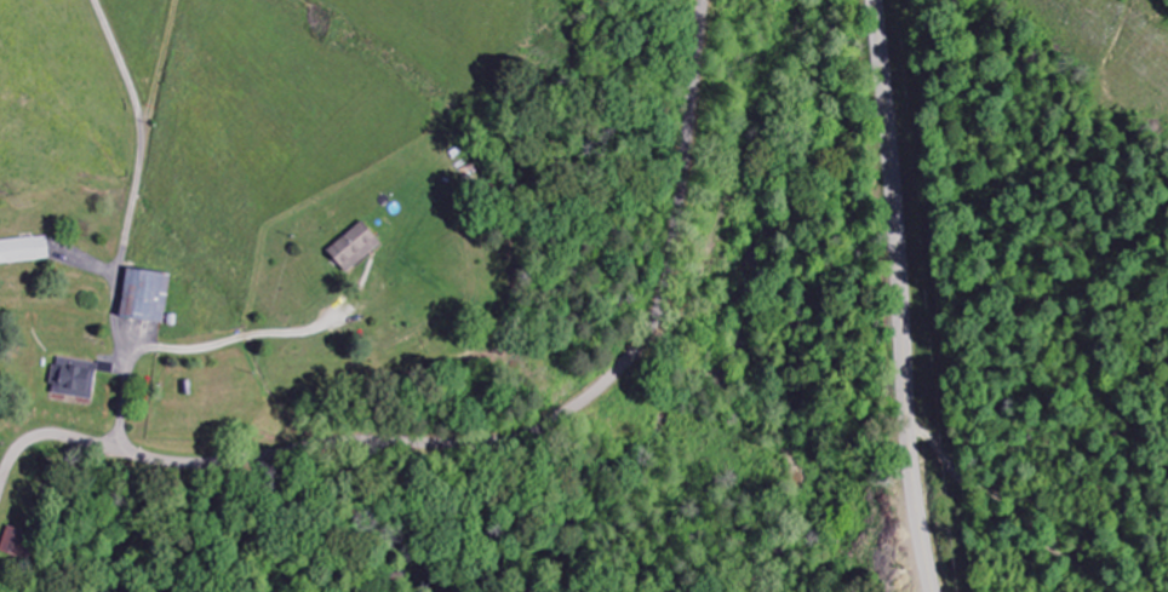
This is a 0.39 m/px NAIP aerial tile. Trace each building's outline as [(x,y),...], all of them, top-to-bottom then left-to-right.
[(346,273),(381,243),(361,220),(326,250),(346,273)] [(48,259),(46,237),(0,239),(0,262),(48,259)] [(170,274),(128,267),(120,316),(162,323),(170,274)] [(95,364),(56,361),(53,394),(92,397),(95,364)] [(28,560),(36,536),(7,526),(0,548),(0,551),(28,560)]
